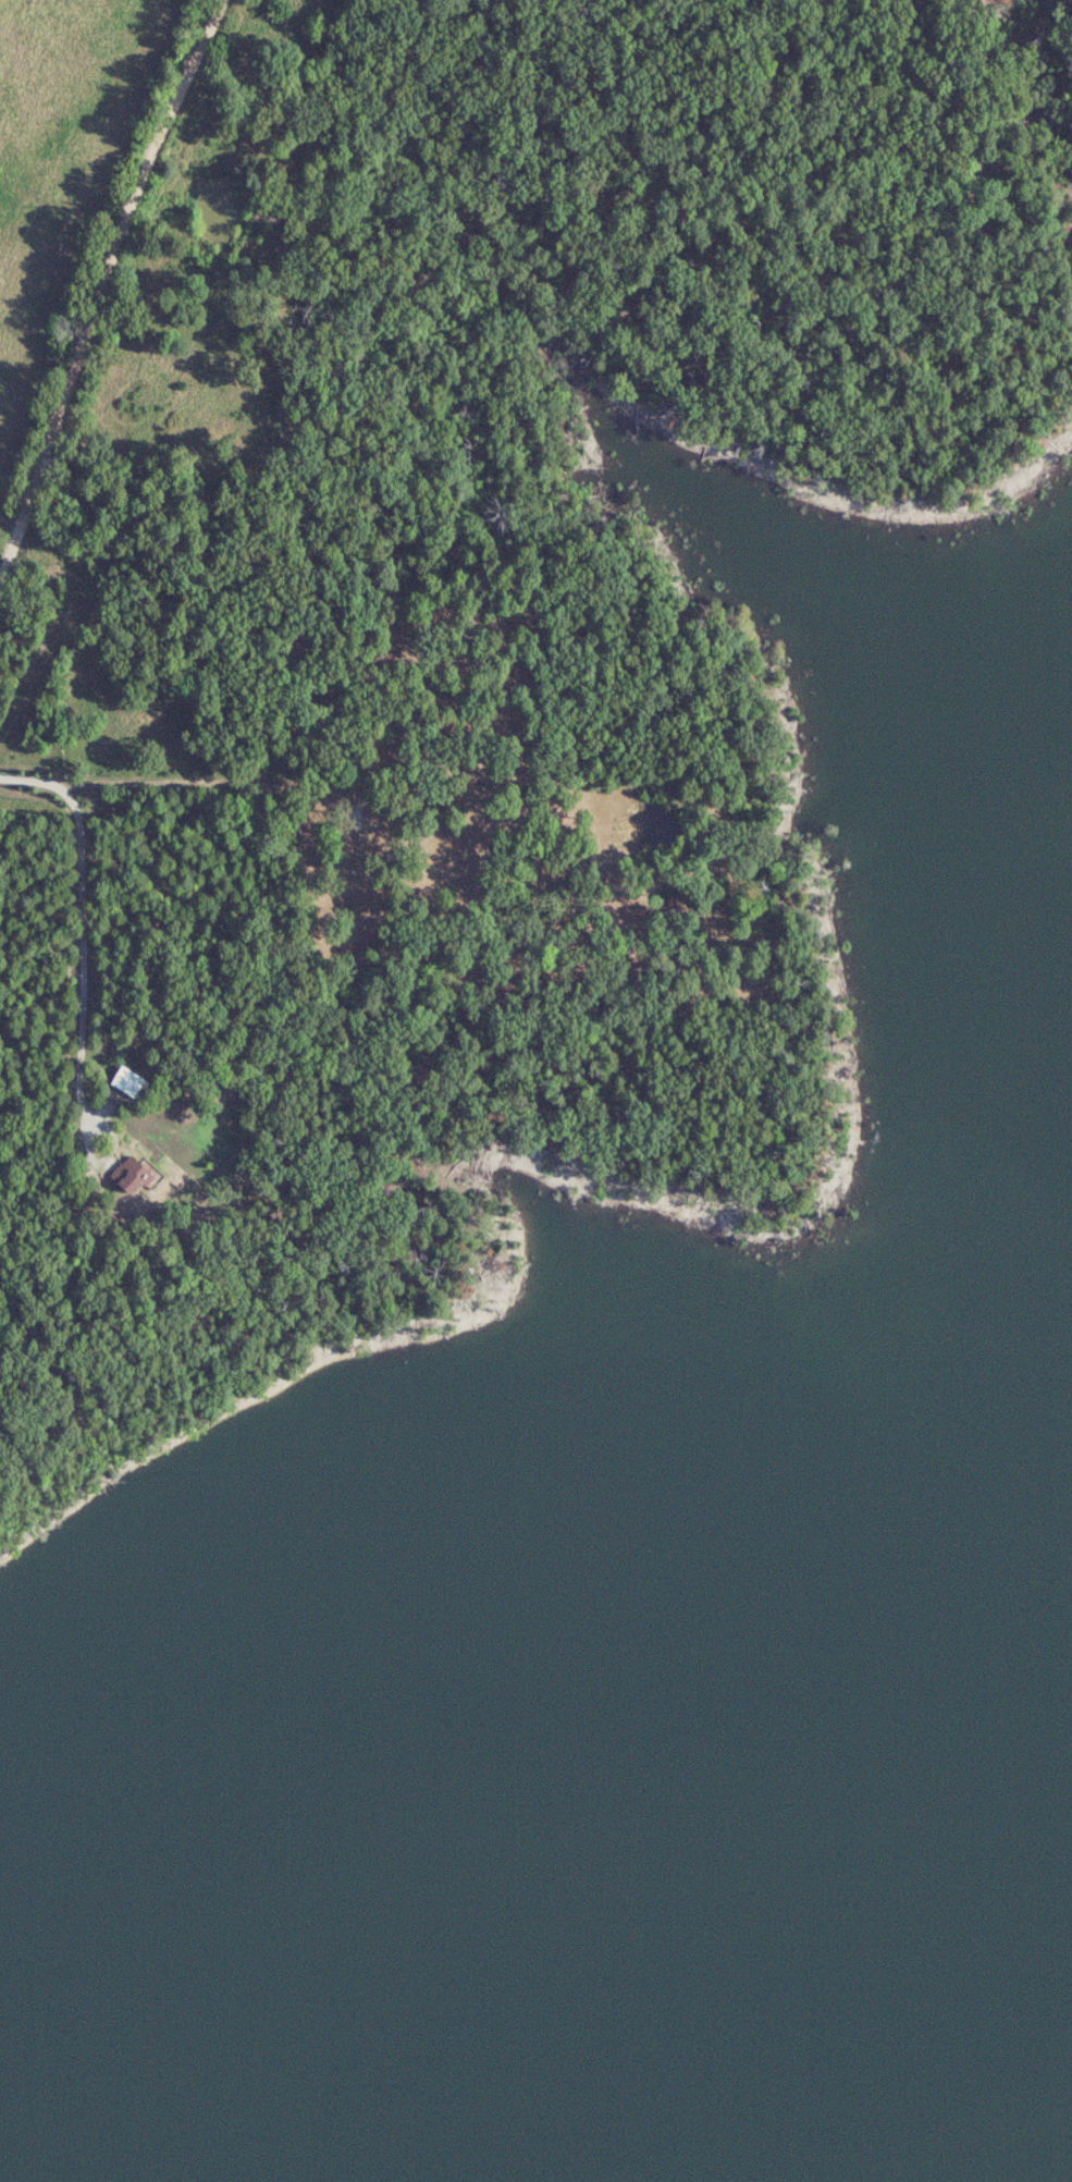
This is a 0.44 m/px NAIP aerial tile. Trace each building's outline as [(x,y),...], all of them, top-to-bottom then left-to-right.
[(111,1085),(138,1096),(146,1077),(120,1065),(111,1085)] [(144,1182),(148,1186),(159,1173),(131,1151),(110,1175),(133,1194),(144,1182)]
